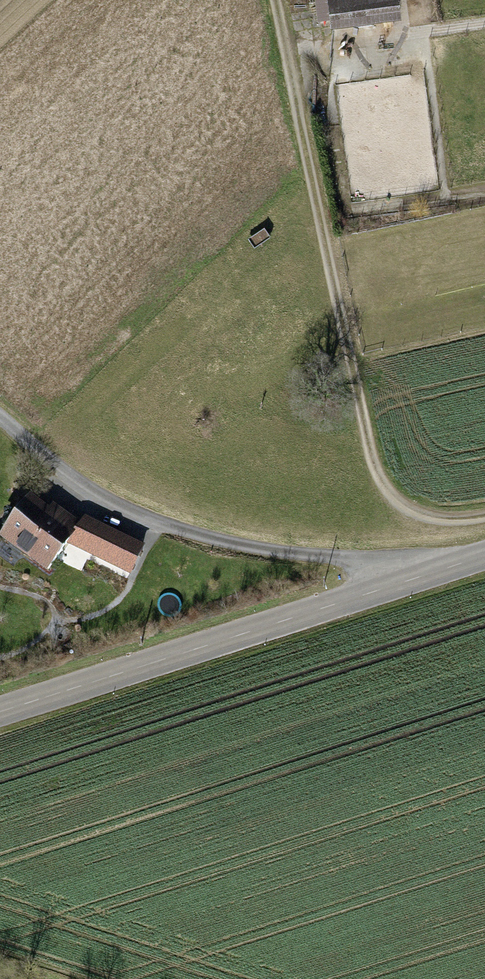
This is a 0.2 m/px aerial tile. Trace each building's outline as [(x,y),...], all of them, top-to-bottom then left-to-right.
[(319,36),(395,26),(391,0),(314,0),(319,36)] [(21,496),(0,526),(0,537),(45,567),(62,542),(122,569),(135,543),(78,516),(74,523),(47,504),(42,510),(21,496)]
